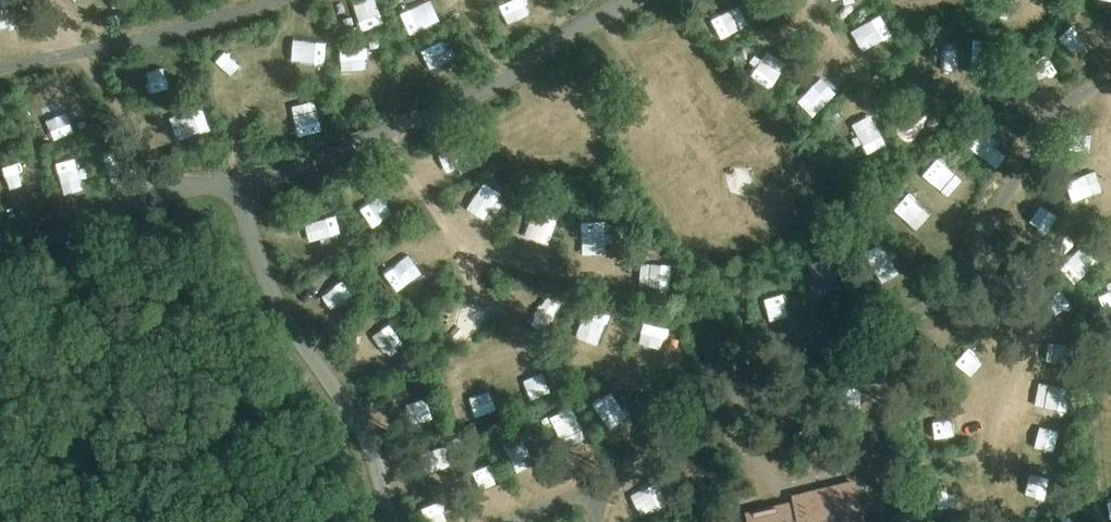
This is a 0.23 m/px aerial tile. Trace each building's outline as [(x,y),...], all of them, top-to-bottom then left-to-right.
[(365,30),(385,20),(375,0),(350,0),(365,30)] [(777,88),(793,61),(771,49),(756,76),(777,88)] [(916,114),(924,131),(943,121),(934,104),(916,114)] [(293,114),(301,135),(323,126),(315,105),(293,114)] [(176,114),(183,138),(213,130),(206,106),(176,114)] [(878,122),(858,129),(865,151),(885,145),(878,122)] [(989,155),(999,136),(981,127),(971,146),(989,155)] [(1085,160),(1097,142),(1076,128),(1064,147),(1085,160)] [(923,171),(949,195),(965,178),(939,154),(923,171)] [(488,179),(463,200),(477,217),(502,196),(488,179)] [(560,243),(565,223),(536,216),(531,236),(560,243)] [(640,323),(633,347),(666,357),(673,333),(640,323)] [(465,386),(474,416),(493,410),(484,380),(465,386)] [(1069,417),(1074,392),(1051,388),(1046,413),(1069,417)] [(795,502),(747,513),(749,521),(866,521),(856,480),(793,495),(795,502)]
